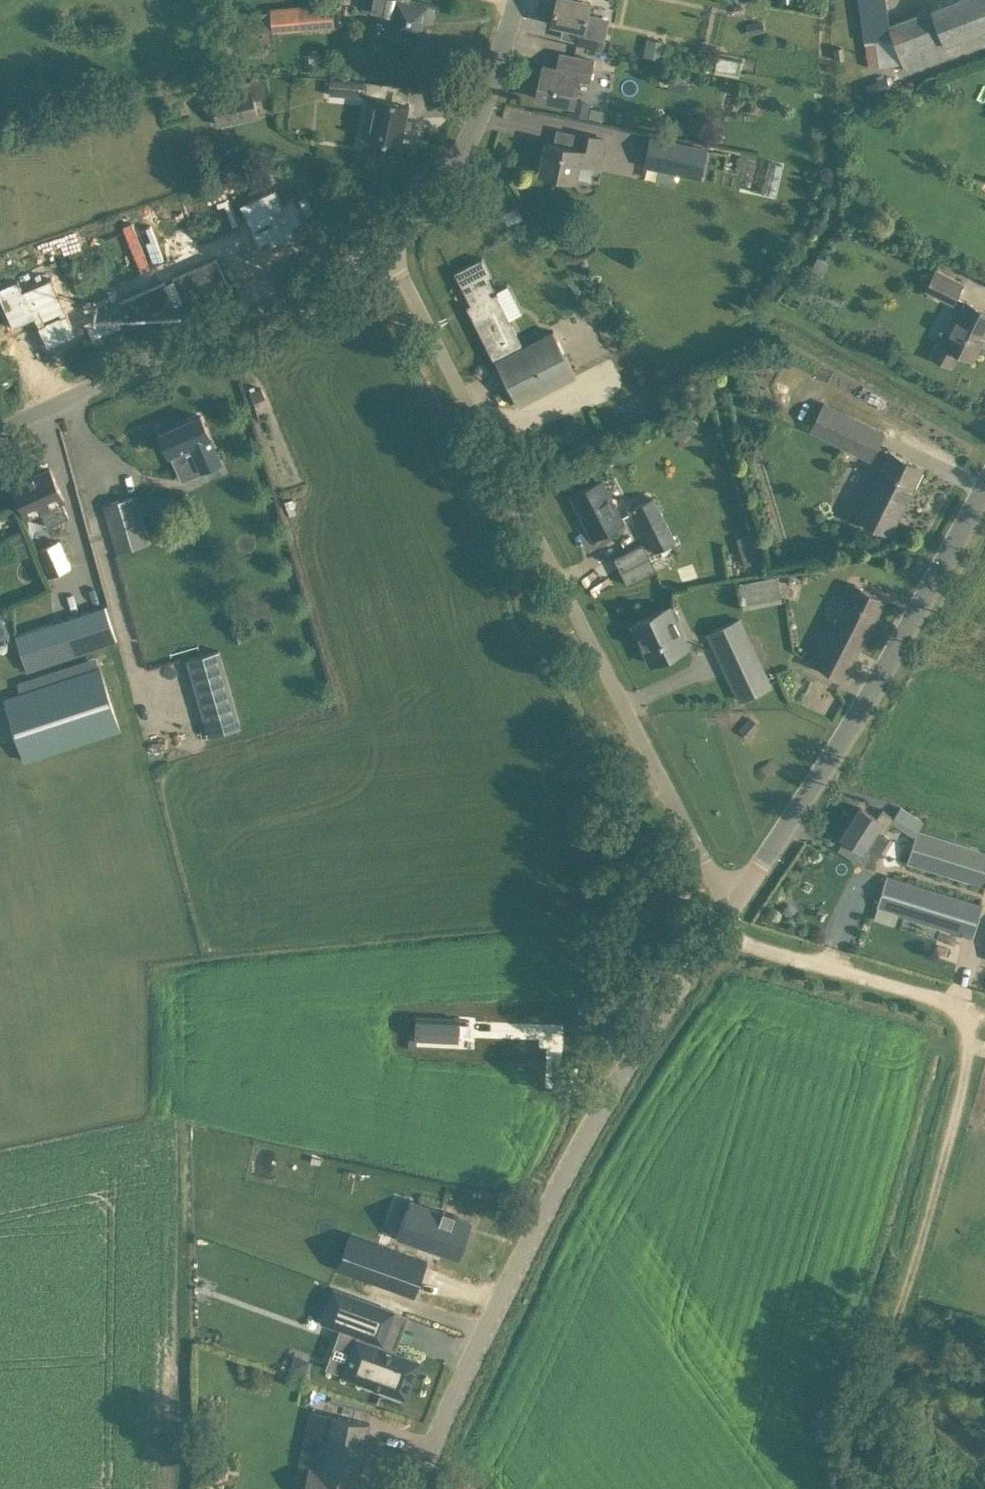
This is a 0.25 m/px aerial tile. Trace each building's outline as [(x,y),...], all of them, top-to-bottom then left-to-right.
[(371,10),(383,13),(386,0),(373,0),(371,10)] [(389,29),(423,36),(427,18),(436,20),(439,4),(418,0),(395,0),(389,29)] [(579,27),(577,39),(603,45),(608,18),(588,14),(591,0),(589,0),(557,0),(552,21),(579,27)] [(887,0),(860,0),(865,40),(867,39),(869,65),(903,63),(906,69),(984,39),(984,0),(951,0),(890,23),(887,0)] [(271,9),(273,31),(332,26),(330,4),(271,9)] [(662,60),(664,50),(644,46),(642,55),(662,60)] [(834,47),(835,58),(844,57),(843,46),(834,47)] [(536,95),(574,103),(575,97),(581,74),(591,76),(595,59),(560,51),(557,65),(543,62),(536,95)] [(713,55),(712,71),(738,74),(739,57),(713,55)] [(874,79),(878,90),(890,86),(887,75),(874,79)] [(365,93),(366,80),(331,77),(330,93),(365,96),(365,93)] [(211,89),(219,124),(257,115),(250,80),(211,89)] [(409,102),(378,95),(369,93),(361,135),(401,143),(409,102)] [(575,97),(574,103),(572,114),(587,117),(589,110),(591,101),(575,97)] [(672,131),(682,133),(684,124),(675,121),(672,131)] [(541,171),(575,178),(579,161),(599,165),(605,137),(579,132),(576,146),(547,140),(541,171)] [(644,164),(679,172),(701,177),(708,146),(651,134),(644,164)] [(250,198),(271,245),(307,229),(303,221),(314,216),(304,193),(293,198),(286,182),(250,198)] [(964,282),(935,268),(927,264),(923,272),(932,276),(926,288),(954,302),(964,282)] [(2,285),(20,324),(39,315),(51,343),(81,330),(56,274),(27,286),(22,276),(2,285)] [(472,312),(496,359),(522,345),(486,274),(464,286),(476,310),(472,312)] [(952,329),(946,343),(940,340),(933,355),(951,365),(958,350),(973,357),(984,333),(984,308),(967,300),(952,329)] [(554,329),(522,345),(496,359),(519,403),(577,374),(554,329)] [(262,385),(250,391),(254,401),(266,396),(262,385)] [(811,429),(871,458),(884,431),(825,402),(811,429)] [(201,413),(161,432),(170,452),(191,443),(202,468),(221,460),(210,434),(201,413)] [(891,531),(923,466),(890,450),(858,515),(891,531)] [(43,508),(50,522),(71,512),(64,498),(50,468),(17,485),(26,505),(39,500),(42,508),(43,508)] [(572,494),(594,536),(624,520),(602,479),(572,494)] [(147,513),(158,515),(161,494),(150,493),(147,513)] [(146,528),(137,495),(136,494),(103,503),(106,513),(113,538),(146,528)] [(633,507),(654,550),(660,562),(690,548),(683,535),(675,539),(654,496),(633,507)] [(23,528),(9,533),(18,557),(33,552),(23,528)] [(741,551),(753,547),(749,533),(736,537),(741,551)] [(38,549),(50,575),(71,565),(60,539),(38,549)] [(764,578),(769,602),(782,600),(777,575),(764,578)] [(815,662),(843,676),(845,677),(885,597),(855,582),(815,662)] [(53,621),(16,634),(28,670),(116,640),(117,640),(117,639),(105,604),(53,621)] [(675,618),(680,616),(675,604),(670,606),(669,605),(633,622),(640,637),(643,635),(647,642),(643,644),(652,662),(683,647),(687,646),(688,645),(687,643),(682,632),(675,618)] [(715,643),(716,646),(728,672),(740,699),(772,684),(747,629),(715,643)] [(99,646),(80,652),(86,671),(106,665),(99,646)] [(188,657),(210,734),(243,724),(221,647),(188,657)] [(4,700),(25,762),(122,731),(101,668),(4,700)] [(742,724),(753,734),(761,725),(750,715),(742,724)] [(861,805),(843,834),(846,835),(838,847),(865,864),(873,851),(865,846),(876,828),(884,833),(895,815),(883,807),(877,815),(861,805)] [(916,829),(907,860),(984,884),(984,851),(916,829)] [(878,905),(892,910),(888,923),(905,928),(909,915),(973,935),(983,905),(887,875),(878,905)] [(417,1015),(416,1036),(458,1038),(459,1017),(417,1015)] [(442,1250),(448,1252),(458,1255),(471,1221),(413,1200),(410,1208),(400,1235),(420,1242),(416,1253),(438,1261),(442,1250)] [(336,1269),(411,1295),(423,1261),(348,1235),(336,1269)] [(382,1340),(394,1310),(336,1289),(324,1319),(341,1325),(326,1365),(345,1373),(345,1372),(346,1372),(367,1380),(366,1383),(400,1396),(402,1392),(406,1394),(418,1360),(395,1351),(377,1345),(379,1339),(382,1340)] [(310,1467),(306,1488),(365,1488),(367,1476),(360,1474),(371,1421),(330,1413),(318,1468),(310,1467)] [(198,1470),(206,1471),(208,1460),(199,1459),(198,1470)] [(451,1488),(473,1488),(474,1484),(454,1479),(451,1488)]
